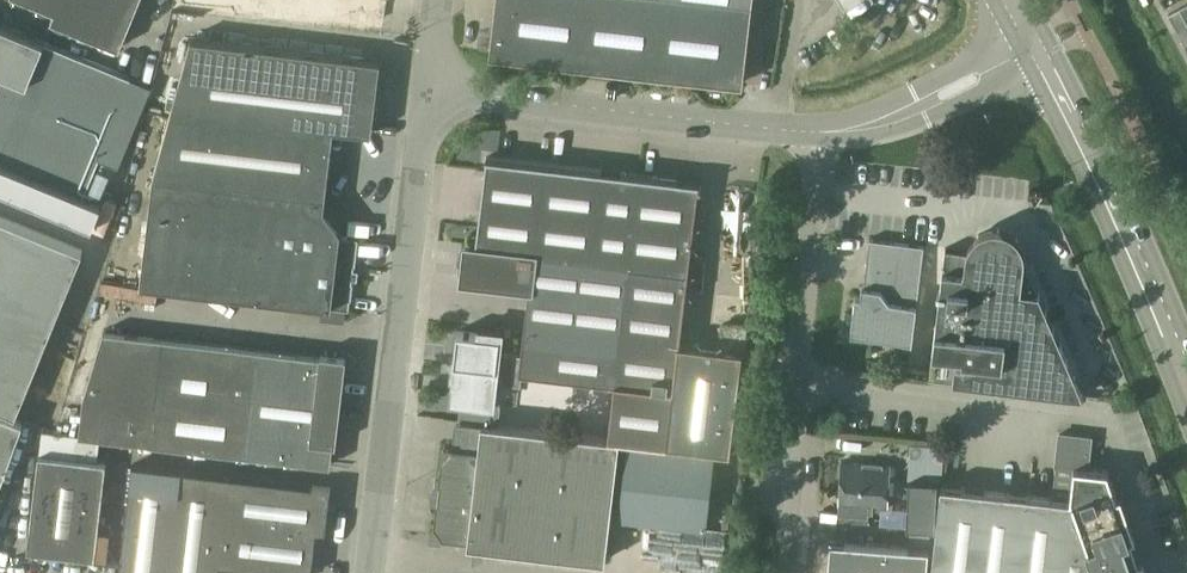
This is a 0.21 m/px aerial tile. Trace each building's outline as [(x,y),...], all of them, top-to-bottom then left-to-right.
[(55,8),(51,19),(118,47),(137,0),(36,0),(55,8)] [(489,52),(742,83),(752,0),(495,0),(489,52)] [(1175,29),(1186,23),(1186,22),(1186,3),(1167,13),(1175,29)] [(90,225),(99,203),(82,195),(98,157),(117,165),(151,85),(132,76),(0,21),(0,187),(90,225)] [(1184,45),(1186,43),(1186,24),(1186,23),(1175,29),(1184,45)] [(339,231),(322,205),(332,125),(370,130),(379,58),(189,34),(152,174),(139,281),(347,306),(355,239),(338,237),(339,231)] [(532,255),(629,265),(687,272),(698,182),(485,157),(474,246),(474,248),(532,255)] [(53,322),(82,250),(0,217),(0,301),(53,322)] [(966,247),(965,251),(942,248),(926,376),(1084,395),(1019,246),(1018,244),(1017,242),(1015,239),(1012,236),(1009,234),(1006,232),(1003,231),(1000,230),(996,229),(994,229),(991,229),(989,229),(986,230),(983,231),(978,233),(975,235),(973,237),(970,240),(969,242),(967,244),(966,247)] [(849,333),(912,340),(923,246),(868,239),(861,296),(854,295),(849,333)] [(520,371),(615,382),(629,265),(532,255),(474,248),(474,246),(465,245),(461,277),(529,285),(521,353),(508,352),(507,366),(497,365),(501,330),(477,327),(476,333),(455,331),(452,363),(454,363),(450,399),(462,401),(462,402),(466,403),(466,401),(493,404),(495,386),(501,387),(501,381),(519,383),(520,371)] [(619,438),(619,439),(729,452),(741,350),(678,343),(687,272),(629,265),(615,382),(608,437),(619,438)] [(0,301),(0,409),(16,415),(53,322),(0,301)] [(332,464),(345,359),(103,331),(84,402),(80,434),(332,464)] [(495,423),(497,406),(489,405),(487,422),(495,423)] [(22,421),(0,413),(0,481),(22,421)] [(619,438),(608,437),(453,419),(450,446),(443,446),(433,533),(468,537),(467,543),(605,559),(619,439),(619,438)] [(713,451),(625,442),(617,518),(705,528),(713,451)] [(39,454),(27,551),(96,559),(107,462),(39,454)] [(887,506),(889,463),(841,461),(838,513),(866,514),(866,510),(871,511),(871,505),(887,506)] [(324,533),(329,488),(133,465),(120,572),(310,572),(315,532),(324,533)] [(936,522),(938,466),(909,465),(907,521),(936,522)] [(1111,496),(1115,495),(1106,468),(1072,465),(1069,498),(940,483),(936,522),(930,572),(1138,572),(1111,496)] [(928,546),(835,538),(834,551),(829,551),(827,572),(926,572),(928,546)]
